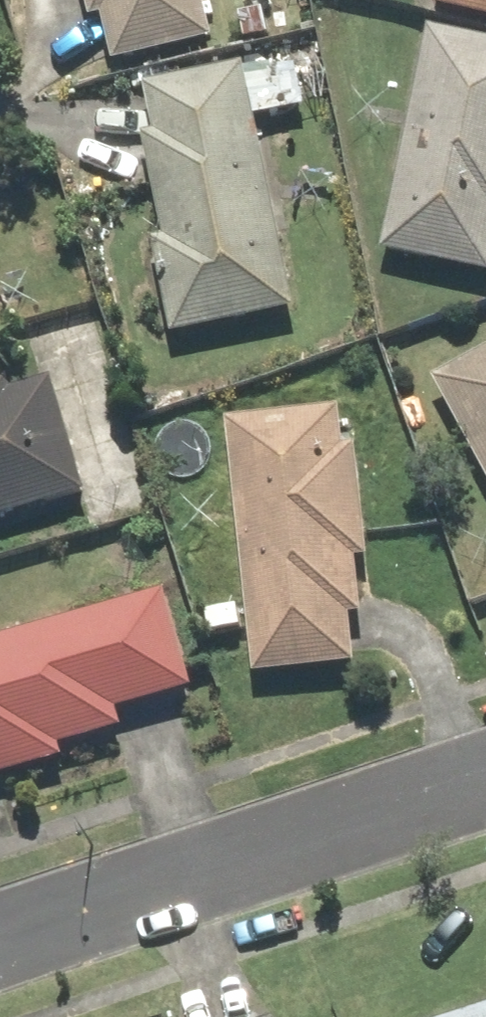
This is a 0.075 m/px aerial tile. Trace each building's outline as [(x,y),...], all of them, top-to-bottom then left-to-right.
[(112,68),(214,43),(203,0),(74,0),(81,29),(101,25),(112,68)] [(434,19),(485,28),(485,0),(438,0),(434,19)] [(485,279),(485,42),(427,30),(379,257),(485,279)] [(244,70),(142,89),(170,242),(147,246),(164,339),(290,315),(244,70)] [(431,380),(485,483),(485,351),(431,380)] [(82,500),(48,376),(0,390),(0,522),(82,500)] [(250,678),(352,668),(348,622),(360,621),(355,563),(365,562),(355,450),(344,451),(341,416),(226,426),(250,678)] [(63,752),(125,734),(121,720),(190,699),(160,600),(0,647),(0,785),(67,766),(63,752)]
